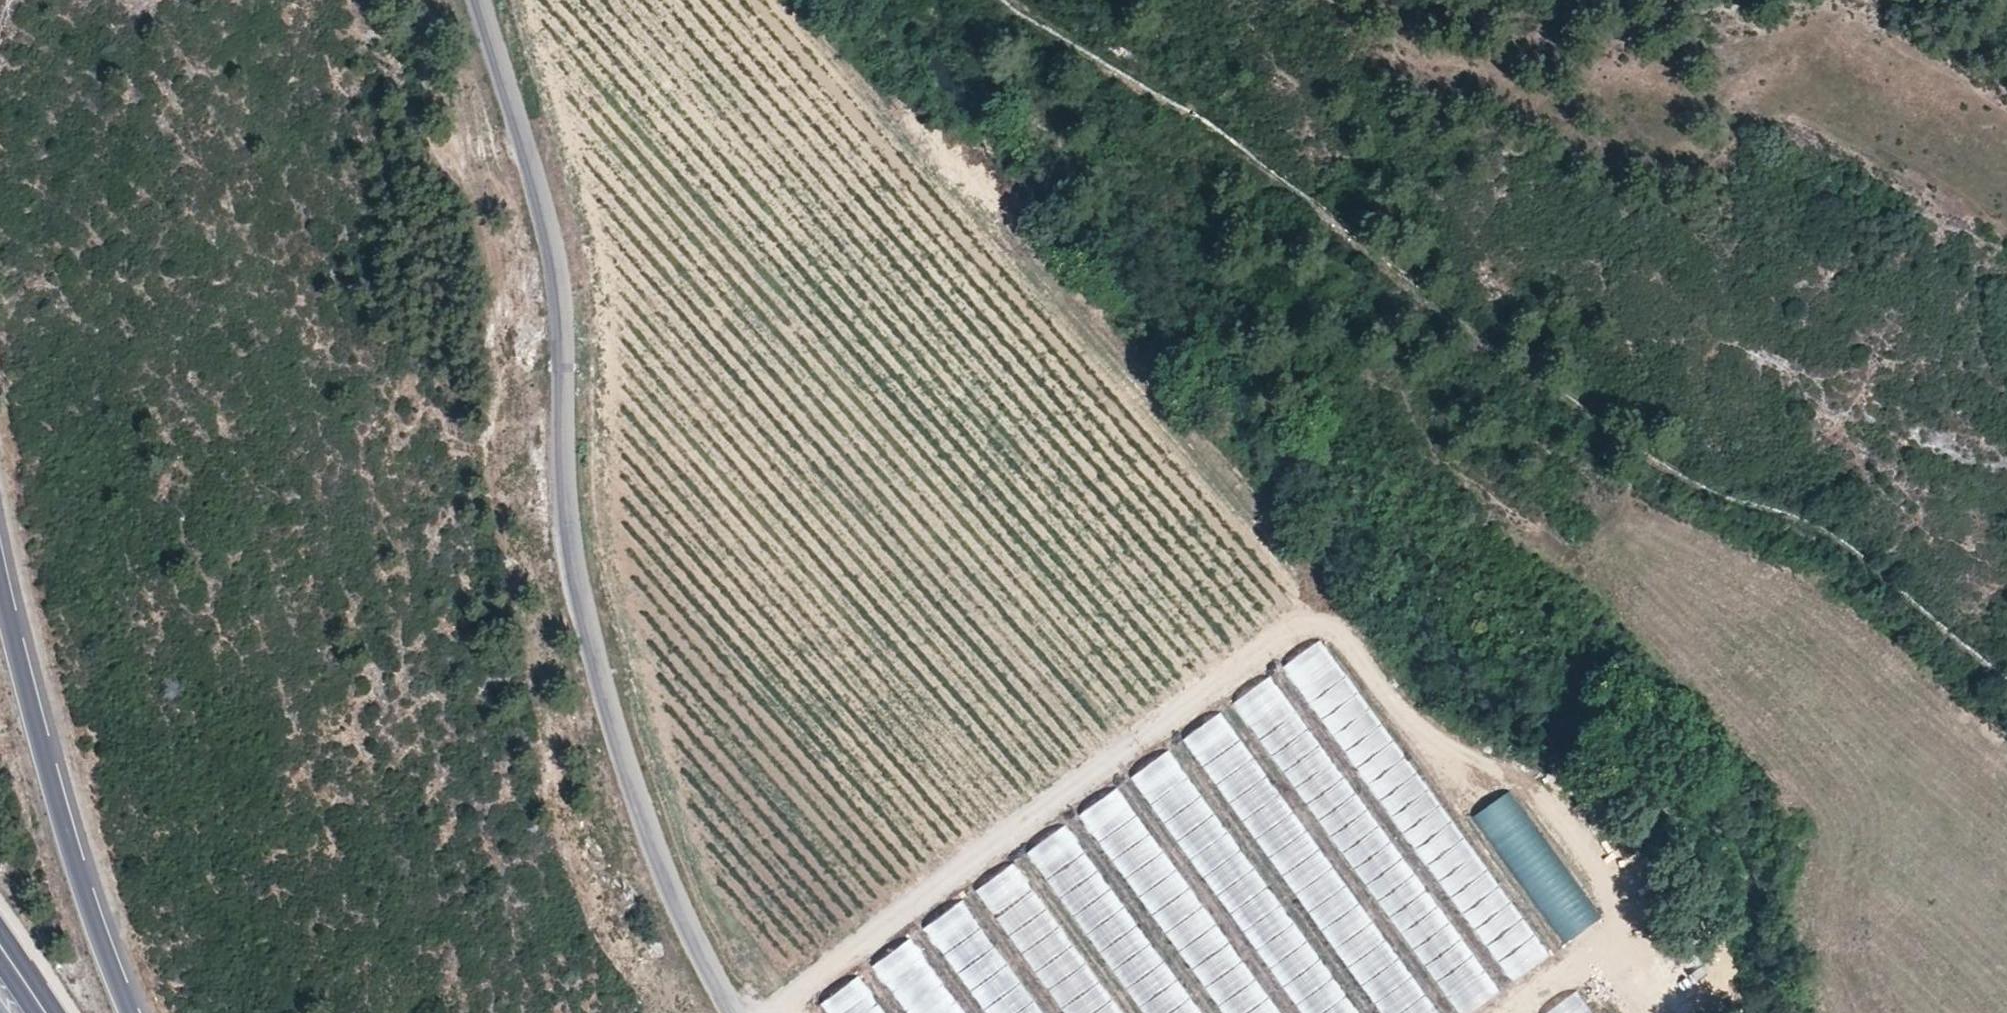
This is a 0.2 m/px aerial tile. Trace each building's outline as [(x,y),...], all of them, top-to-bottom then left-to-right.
[(1445,1012),(1457,1012),(1494,989),(1474,958),(1459,967),(1453,958),(1459,954),(1278,674),(1241,698),(1445,1012)] [(1350,677),(1313,703),(1509,986),(1547,960),(1507,902),(1480,921),(1454,884),(1480,866),(1350,677)] [(1226,711),(1188,737),(1376,1012),(1432,1012),(1226,711)] [(1170,750),(1180,772),(1195,765),(1186,743),(1170,750)] [(1173,749),(1135,775),(1297,1012),(1353,1012),(1173,749)] [(1221,1012),(1278,1012),(1121,786),(1082,813),(1221,1012)] [(1475,817),(1559,948),(1599,923),(1515,791),(1475,817)] [(1068,823),(1028,851),(1141,1012),(1201,1012),(1068,823)] [(980,889),(1064,1012),(1119,1012),(1030,882),(1030,877),(1019,862),(980,889)] [(992,1012),(1037,1012),(967,901),(935,921),(992,1012)] [(823,1002),(830,1012),(962,1012),(913,941),(823,1002)] [(1581,985),(1543,1010),(1544,1012),(1600,1012),(1581,985)]
